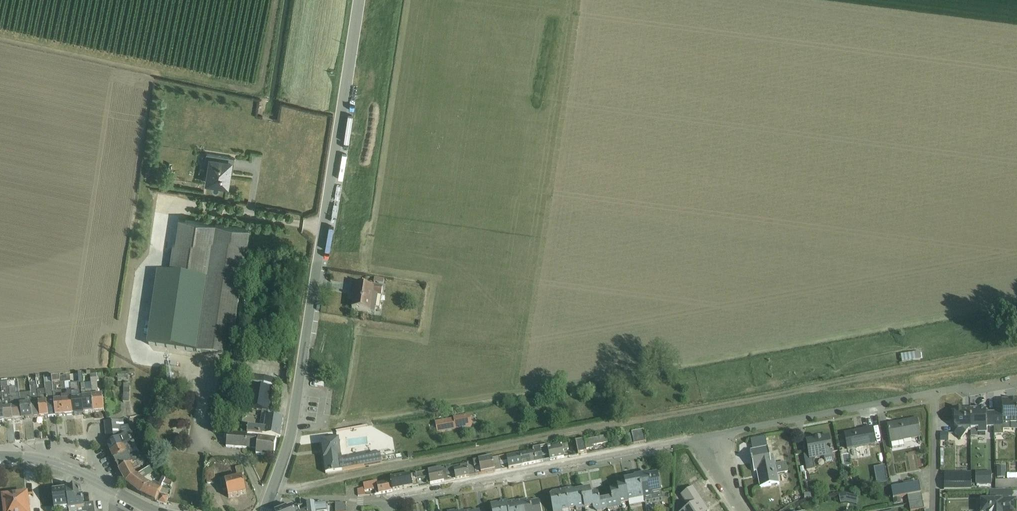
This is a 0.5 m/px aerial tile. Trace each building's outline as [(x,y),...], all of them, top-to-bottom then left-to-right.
[(207,154),(204,174),(207,174),(205,185),(229,188),(232,172),(233,172),(235,158),(207,154)] [(160,344),(160,347),(199,353),(232,358),(250,229),(178,218),(160,344)] [(353,284),(352,296),(354,297),(352,311),(375,314),(376,309),(380,309),(383,289),(353,284)] [(236,353),(231,376),(237,378),(243,379),(248,356),(236,353)] [(920,362),(919,354),(901,357),(902,365),(920,362)] [(82,387),(82,391),(85,417),(94,416),(91,376),(90,373),(90,372),(87,373),(87,374),(87,376),(83,376),(84,386),(82,386),(82,387)] [(129,377),(129,373),(118,374),(119,383),(129,382),(129,377)] [(91,376),(94,416),(105,415),(103,397),(100,398),(98,383),(100,383),(100,380),(104,380),(103,375),(91,376)] [(70,378),(74,417),(82,417),(80,391),(82,391),(82,387),(82,386),(84,386),(83,376),(79,377),(70,378)] [(60,378),(61,388),(62,394),(64,418),(74,417),(70,378),(70,377),(60,378)] [(53,386),(56,419),(64,418),(62,394),(58,395),(57,391),(59,391),(59,388),(61,388),(60,378),(52,379),(53,386)] [(244,435),(249,435),(281,440),(282,431),(283,426),(284,421),(269,419),(274,391),(275,381),(267,380),(253,378),(247,409),(263,412),(260,429),(249,428),(248,433),(245,432),(244,435)] [(47,397),(49,420),(56,419),(53,386),(52,379),(45,380),(46,392),(47,397)] [(174,381),(166,382),(168,390),(175,389),(174,381)] [(10,383),(14,423),(23,423),(21,403),(17,403),(16,390),(19,390),(19,382),(10,383)] [(3,400),(6,424),(14,423),(10,383),(2,384),(3,394),(3,400)] [(31,395),(33,421),(41,421),(38,393),(37,384),(30,385),(31,395)] [(38,393),(41,421),(49,420),(47,397),(46,392),(38,393)] [(130,392),(130,404),(139,405),(140,401),(143,401),(144,394),(140,393),(140,392),(130,392)] [(21,403),(23,423),(33,421),(31,395),(20,396),(21,403)] [(995,427),(995,435),(1003,435),(1003,430),(1010,430),(1010,424),(1016,424),(1016,400),(1002,400),(1002,413),(994,413),(995,427)] [(139,415),(138,418),(141,418),(148,420),(149,420),(151,412),(141,409),(139,415)] [(970,410),(971,430),(978,430),(978,434),(979,434),(979,436),(986,436),(986,434),(987,434),(987,427),(995,427),(994,413),(987,413),(987,409),(970,409),(970,410)] [(971,430),(970,410),(954,410),(954,427),(956,429),(954,431),(956,432),(955,434),(961,440),(966,435),(968,433),(968,432),(971,432),(971,430)] [(454,419),(435,422),(437,434),(456,431),(456,429),(472,427),(470,415),(454,418),(454,419)] [(121,440),(122,440),(131,435),(129,427),(128,428),(121,431),(121,429),(125,428),(124,420),(105,423),(105,430),(106,431),(107,446),(121,440)] [(917,421),(888,426),(892,450),(905,448),(904,441),(920,438),(917,421)] [(863,431),(844,435),(848,452),(876,446),(872,428),(863,430),(863,431)] [(632,434),(634,445),(646,443),(644,431),(632,434)] [(944,443),(944,432),(936,432),(936,443),(944,443)] [(111,454),(114,461),(114,460),(128,454),(138,449),(139,449),(142,442),(143,442),(143,434),(137,434),(136,442),(135,443),(128,446),(125,447),(111,454)] [(249,435),(244,435),(228,434),(227,448),(245,450),(246,450),(257,451),(257,456),(274,459),(277,442),(248,438),(249,435)] [(809,456),(804,457),(807,472),(815,470),(813,461),(824,459),(825,464),(834,462),(829,436),(806,441),(809,456)] [(585,442),(576,444),(578,456),(587,455),(586,450),(593,449),(593,447),(607,444),(606,438),(585,442)] [(121,440),(107,446),(111,454),(125,447),(122,440),(121,440)] [(340,441),(322,443),(326,475),(343,473),(383,466),(381,456),(343,464),(340,441)] [(549,450),(550,457),(550,462),(564,459),(563,451),(562,447),(549,450)] [(521,455),(523,467),(543,463),(543,458),(550,457),(549,450),(548,448),(534,451),(534,453),(521,455)] [(751,452),(750,452),(752,460),(751,461),(752,464),(753,464),(754,473),(755,473),(757,472),(760,488),(760,489),(780,484),(778,476),(788,474),(786,463),(776,465),(775,459),(770,459),(768,448),(768,449),(751,452)] [(114,460),(114,461),(119,472),(119,471),(143,460),(140,454),(131,459),(129,454),(128,454),(114,460)] [(494,459),(495,472),(503,471),(502,466),(508,465),(509,470),(523,467),(521,455),(507,458),(507,457),(494,459)] [(467,465),(470,477),(476,476),(476,473),(481,472),(482,475),(495,472),(494,459),(467,465)] [(119,471),(119,472),(126,484),(126,485),(130,482),(138,477),(134,471),(147,465),(145,460),(143,460),(119,471)] [(443,470),(445,483),(448,482),(447,477),(455,475),(456,480),(470,477),(467,465),(460,466),(460,467),(443,470)] [(884,466),(874,468),(877,485),(888,483),(884,466)] [(1005,467),(997,467),(997,478),(1006,478),(1005,467)] [(130,482),(126,485),(130,487),(141,496),(151,486),(154,483),(149,477),(154,474),(155,474),(151,469),(151,470),(138,477),(130,482)] [(416,475),(418,482),(430,479),(431,485),(445,483),(443,470),(428,473),(416,475)] [(991,472),(976,472),(976,484),(992,484),(991,472)] [(640,477),(645,503),(663,499),(658,473),(640,477)] [(215,475),(207,476),(208,486),(215,485),(215,475)] [(391,482),(393,493),(419,487),(418,482),(416,475),(391,480),(391,482)] [(625,483),(629,504),(630,507),(645,504),(645,503),(640,477),(635,477),(634,479),(625,481),(625,483)] [(151,486),(141,496),(156,503),(161,494),(164,489),(164,487),(167,482),(159,479),(155,486),(154,485),(153,487),(151,486)] [(232,479),(221,481),(223,493),(227,492),(229,500),(247,496),(243,479),(232,481),(232,479)] [(971,479),(944,479),(944,491),(971,491),(971,479)] [(996,481),(996,489),(1016,489),(1016,481),(996,481)] [(167,482),(164,487),(172,490),(174,484),(167,482)] [(393,493),(391,482),(378,484),(378,483),(377,483),(371,484),(364,486),(365,489),(358,491),(359,497),(366,497),(365,492),(375,491),(376,495),(376,496),(393,493)] [(606,500),(608,510),(622,508),(621,505),(629,504),(625,483),(620,484),(618,487),(610,488),(612,499),(606,500)] [(914,485),(904,487),(892,489),(895,504),(902,503),(901,498),(908,497),(921,494),(919,484),(914,485)] [(586,509),(593,508),(594,510),(595,510),(604,510),(608,510),(606,500),(600,501),(599,494),(597,493),(592,494),(591,488),(582,490),(586,509)] [(693,488),(682,496),(690,507),(684,510),(704,510),(703,509),(705,507),(693,488)] [(694,488),(693,488),(705,507),(703,509),(704,510),(709,510),(694,488)] [(569,510),(576,509),(577,510),(578,510),(586,509),(582,490),(575,491),(572,489),(566,491),(569,510)] [(68,490),(53,492),(55,510),(70,510),(68,490)] [(70,510),(95,510),(94,504),(85,505),(85,496),(83,496),(82,490),(68,490),(70,510)] [(566,491),(553,493),(550,497),(553,510),(569,510),(566,491)] [(802,492),(793,498),(796,504),(803,499),(802,492)] [(29,494),(2,497),(3,509),(2,510),(31,510),(29,494)] [(847,494),(839,496),(840,503),(846,502),(851,503),(852,504),(855,504),(857,497),(847,494)] [(921,494),(908,497),(910,504),(923,502),(921,494)] [(162,495),(159,504),(161,505),(166,506),(167,504),(169,497),(162,495)] [(525,510),(541,510),(539,501),(531,503),(531,501),(523,502),(525,510)] [(996,501),(980,501),(981,510),(1016,510),(1016,501),(996,501)] [(507,504),(507,502),(501,503),(500,505),(498,504),(491,505),(492,510),(508,510),(507,504)] [(508,510),(525,510),(523,502),(517,503),(516,502),(507,504),(508,510)] [(910,504),(911,510),(917,510),(924,510),(923,502),(910,504)]
